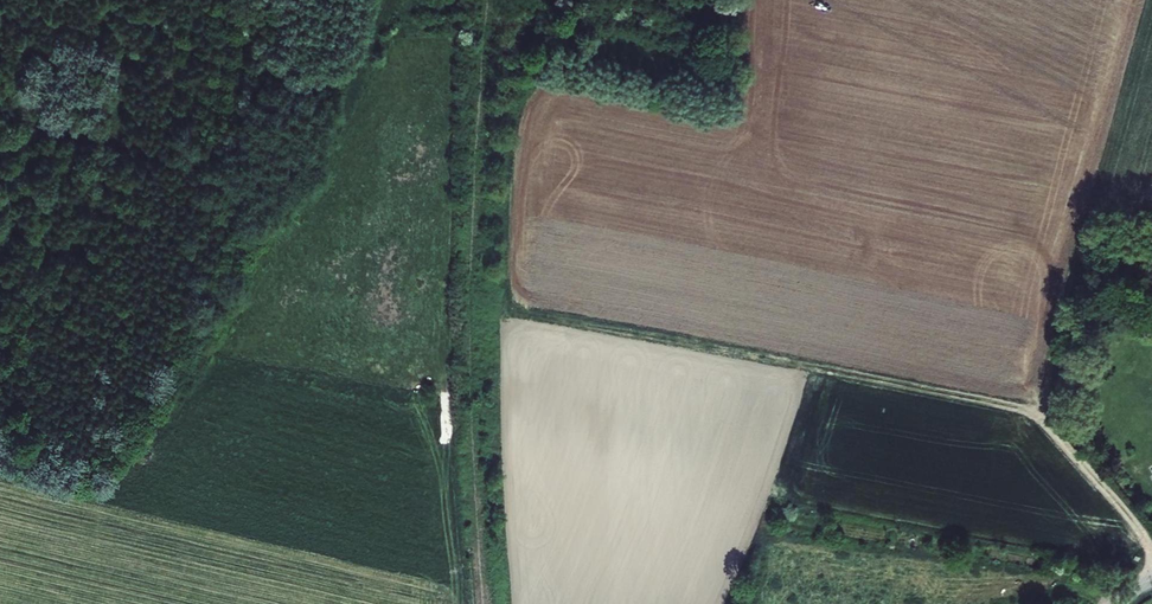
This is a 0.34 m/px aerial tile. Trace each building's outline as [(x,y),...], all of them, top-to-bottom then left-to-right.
[(1129,272),(1127,291),(1138,292),(1140,273),(1129,272)]
